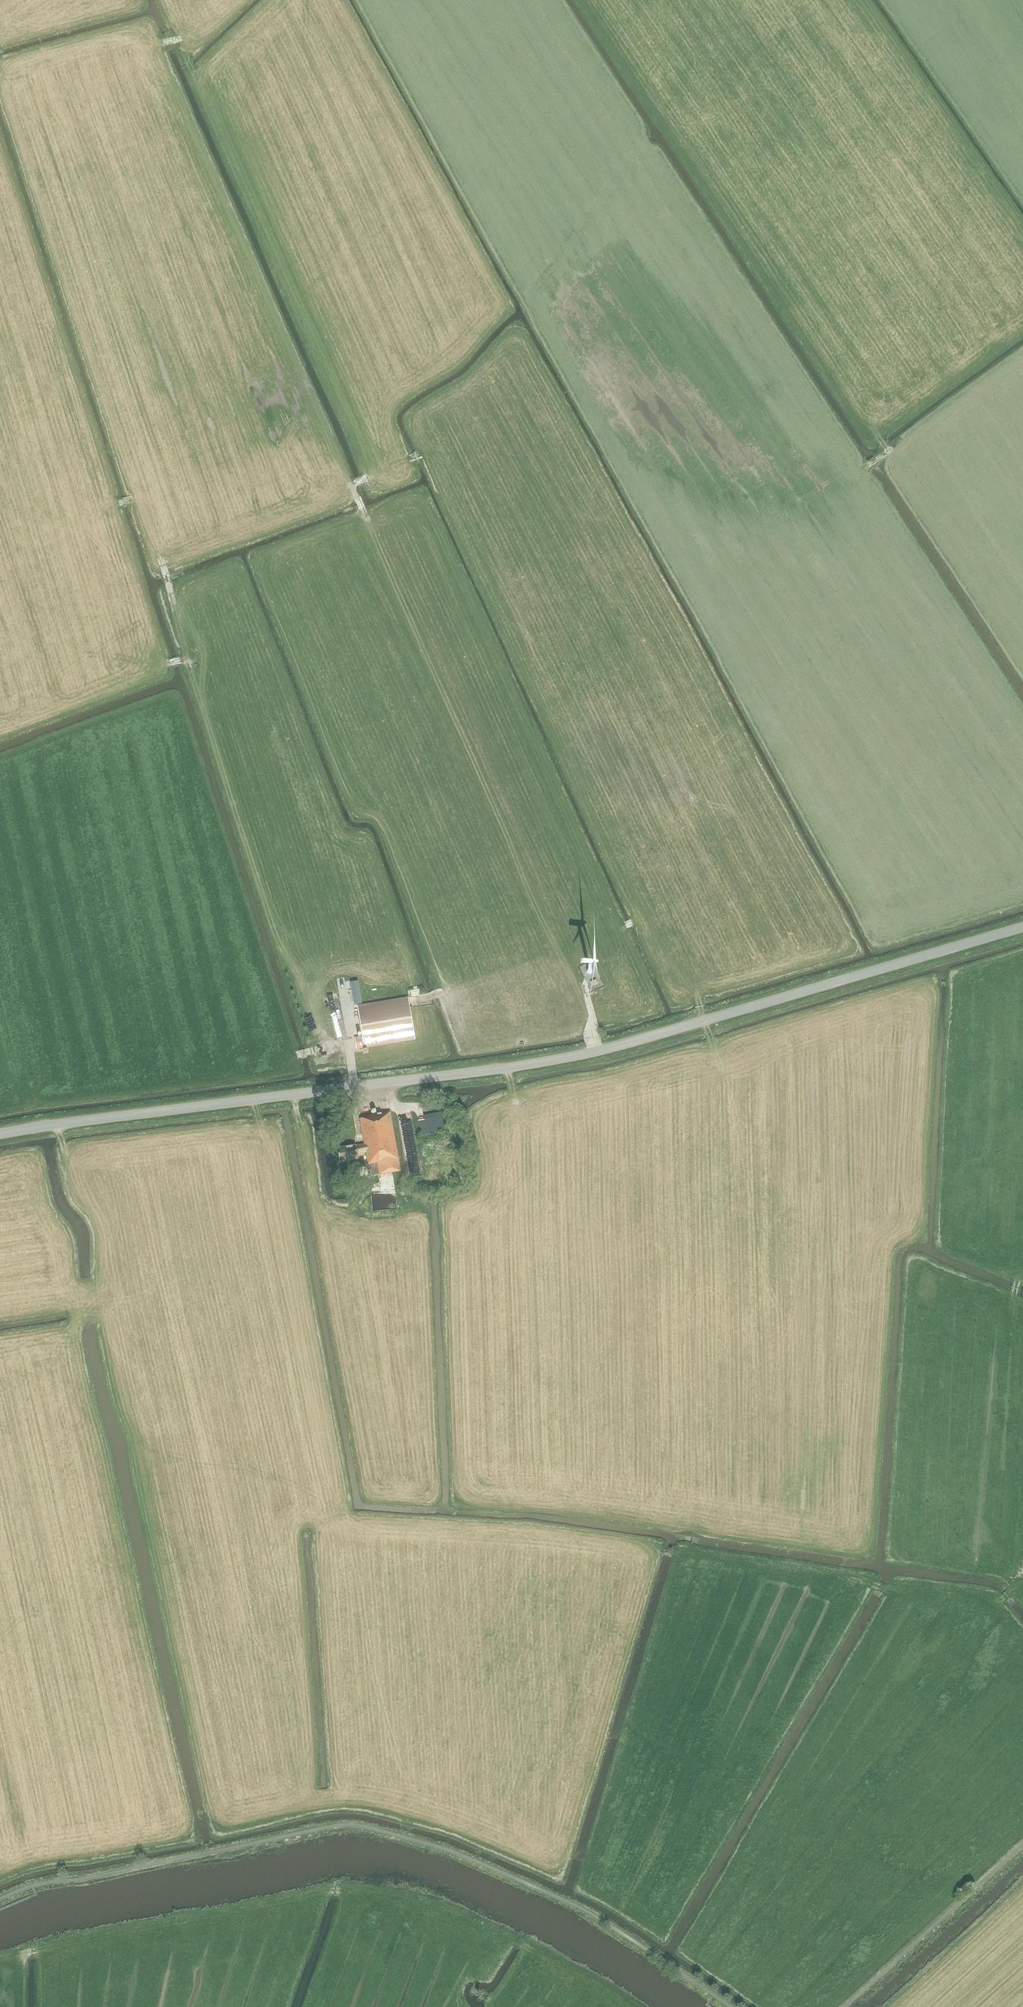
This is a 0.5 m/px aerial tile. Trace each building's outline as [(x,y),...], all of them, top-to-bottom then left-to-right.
[(358,981),(351,983),(355,1005),(362,1003),(358,981)] [(415,1039),(409,997),(358,1006),(363,1037),(355,1038),(357,1049),(415,1039)] [(421,1135),(447,1130),(444,1111),(424,1115),(424,1119),(418,1120),(421,1135)] [(370,1176),(401,1171),(390,1112),(370,1116),(370,1117),(360,1119),(365,1145),(356,1146),(356,1145),(338,1149),(340,1161),(358,1158),(358,1154),(366,1152),(370,1176)]
